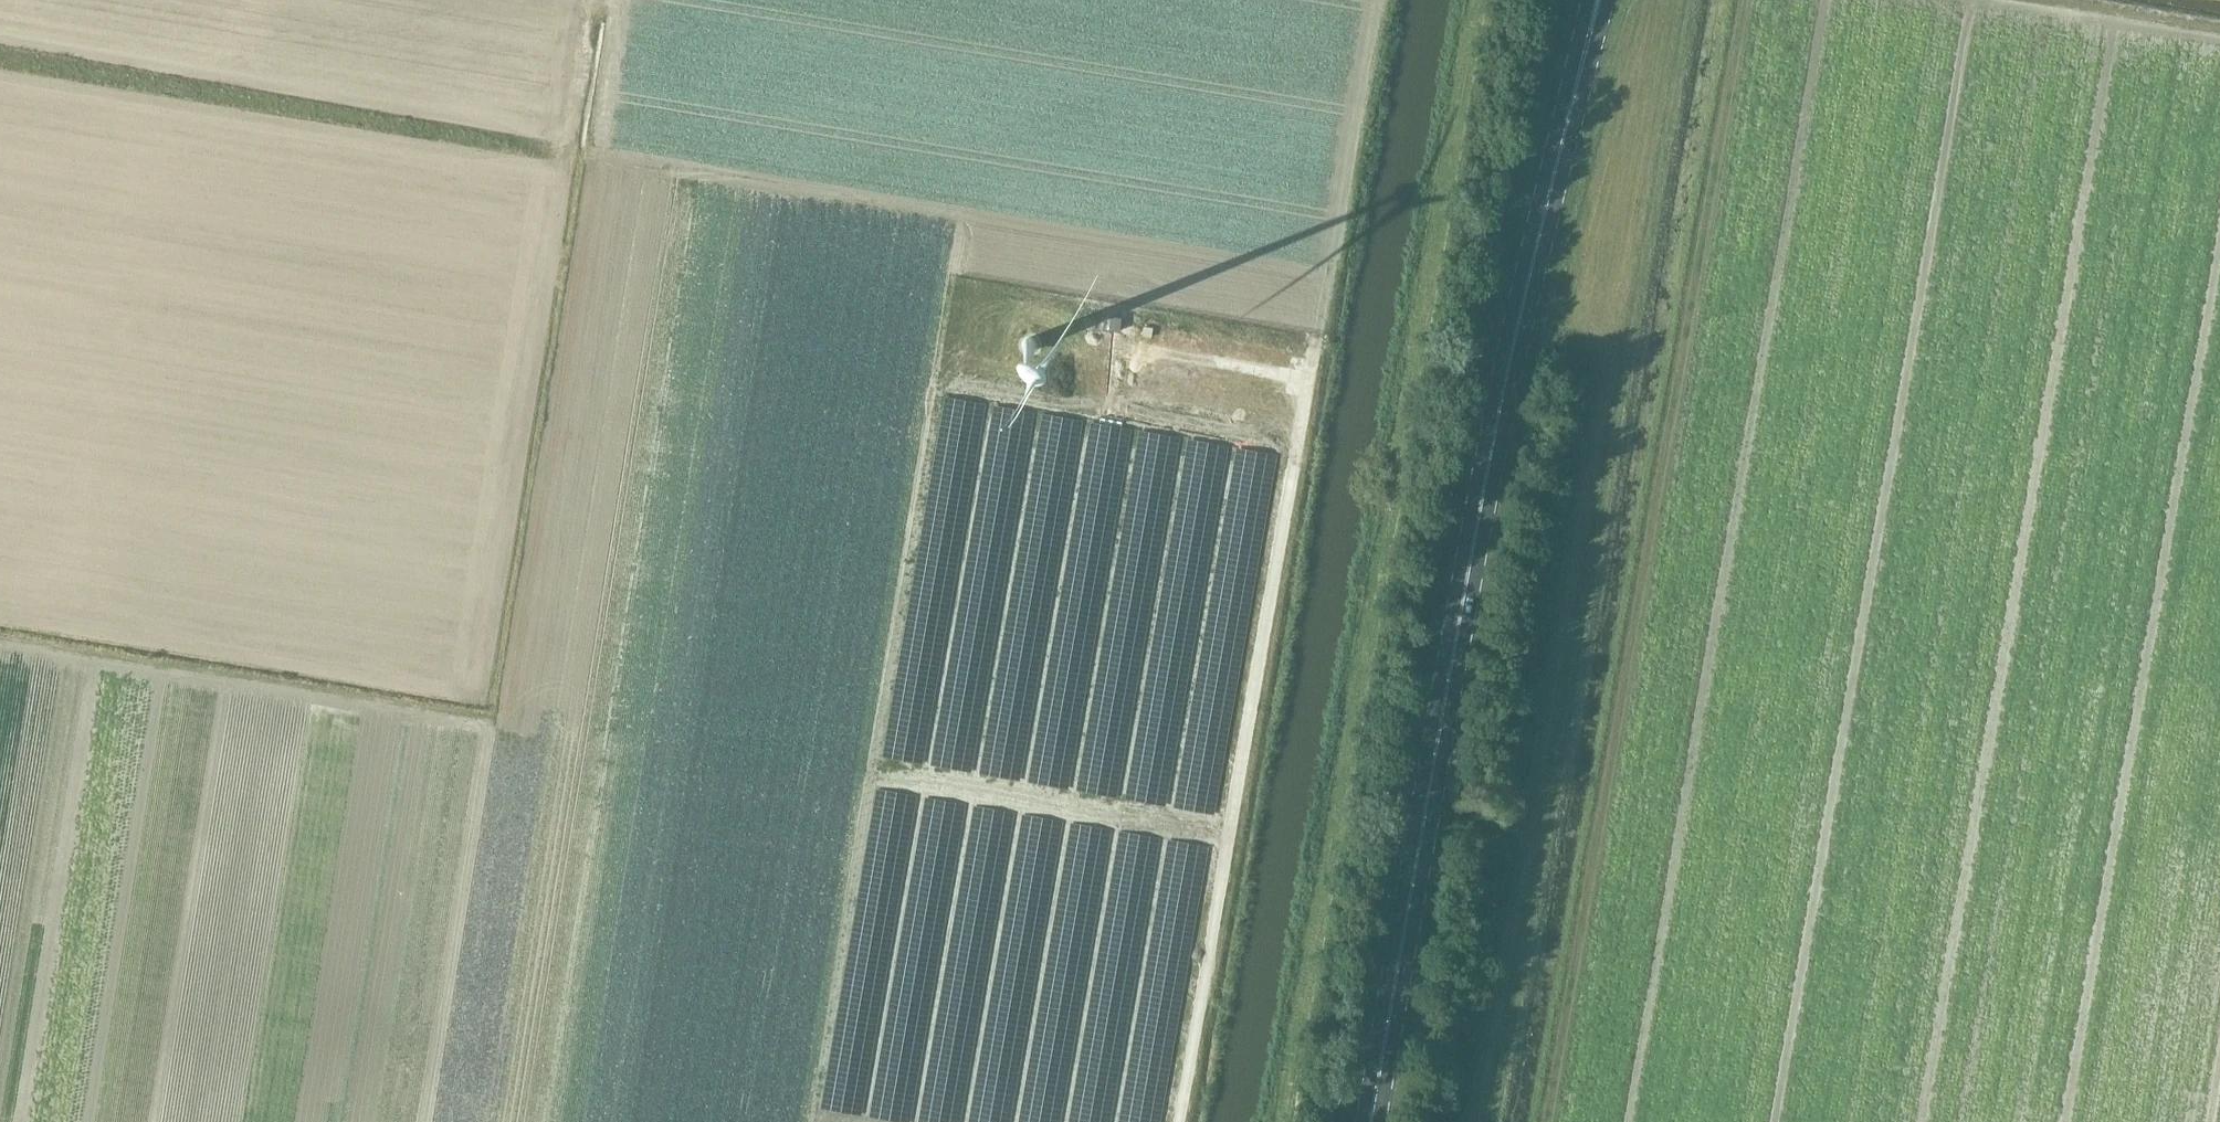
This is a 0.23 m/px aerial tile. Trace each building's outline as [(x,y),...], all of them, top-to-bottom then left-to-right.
[(1022,343),(1022,344),(1022,345),(1022,346),(1022,347),(1023,348),(1023,349),(1024,349),(1024,350),(1025,350),(1026,351),(1027,351),(1028,351),(1029,352),(1030,351),(1031,351),(1032,351),(1033,351),(1033,350),(1034,350),(1034,349),(1035,349),(1035,348),(1036,347),(1036,346),(1036,345),(1036,344),(1036,343),(1036,342),(1036,341),(1035,341),(1035,340),(1034,339),(1034,338),(1033,338),(1032,338),(1032,337),(1031,337),(1030,337),(1029,337),(1028,337),(1027,337),(1026,337),(1026,338),(1025,338),(1024,338),(1024,339),(1023,339),(1023,340),(1023,341),(1022,341),(1022,342),(1022,343)]
